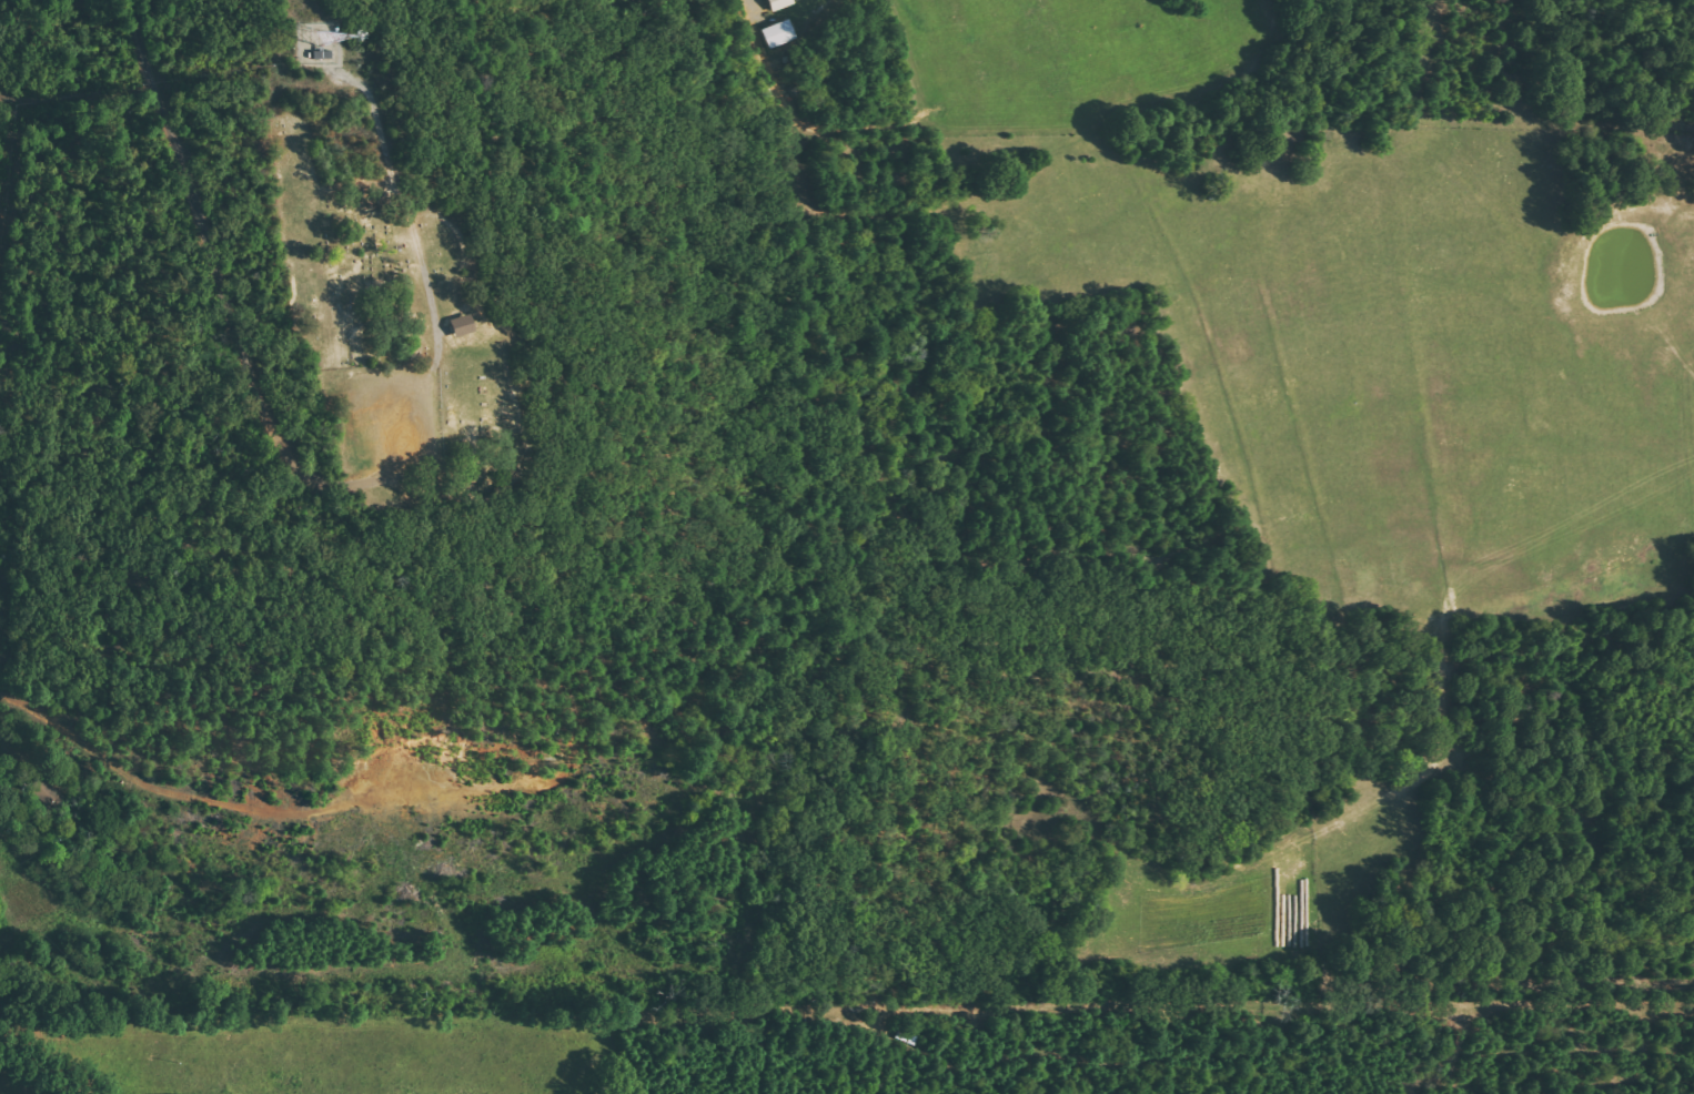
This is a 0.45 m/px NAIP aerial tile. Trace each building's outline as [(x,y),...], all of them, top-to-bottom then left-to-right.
[(770,13),(793,5),(791,0),(766,0),(770,13)] [(761,30),(769,49),(793,39),(785,20),(761,30)] [(470,333),(466,316),(446,321),(450,338),(470,333)]
